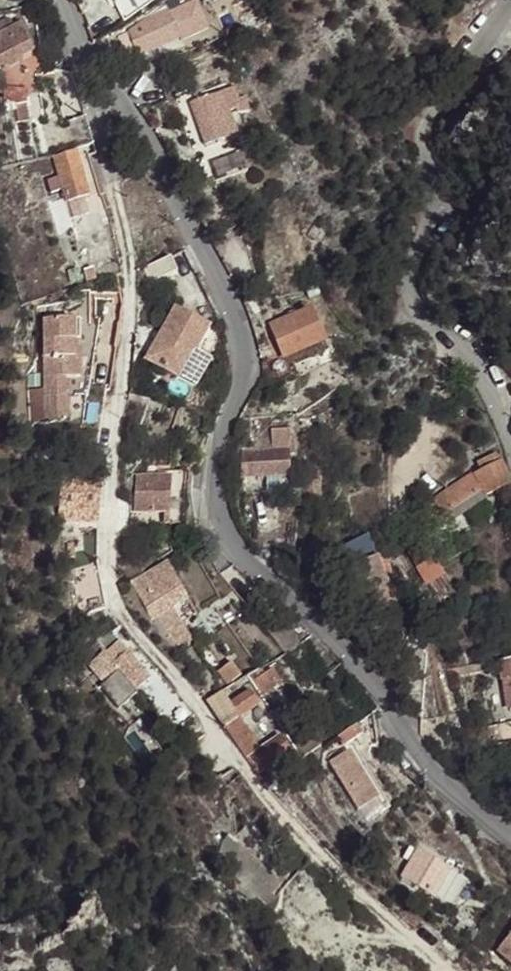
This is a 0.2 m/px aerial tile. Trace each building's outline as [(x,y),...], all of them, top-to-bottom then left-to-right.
[(179,36),(175,26),(186,21),(179,6),(177,0),(173,0),(167,4),(171,15),(130,33),(138,53),(179,36)] [(179,6),(186,21),(193,18),(187,3),(179,6)] [(4,65),(10,66),(19,63),(23,55),(22,50),(32,45),(20,21),(13,25),(10,18),(0,23),(0,67),(4,65)] [(120,38),(128,57),(138,53),(130,33),(120,38)] [(32,45),(22,50),(23,55),(34,50),(32,45)] [(5,88),(4,105),(11,103),(15,104),(16,106),(28,103),(25,89),(5,88)] [(205,145),(236,134),(222,91),(191,102),(205,145)] [(237,113),(249,111),(247,98),(236,99),(237,113)] [(11,103),(4,105),(5,113),(18,110),(20,122),(31,120),(28,103),(16,106),(15,104),(11,103)] [(94,144),(86,116),(67,121),(76,151),(94,144)] [(89,196),(76,151),(54,157),(67,202),(71,201),(75,218),(89,214),(84,197),(89,196)] [(146,360),(193,388),(209,363),(197,356),(211,331),(176,309),(146,360)] [(286,359),(325,342),(311,311),(273,328),(286,359)] [(100,321),(43,321),(44,423),(83,423),(80,453),(98,455),(107,388),(90,386),(100,321)] [(325,342),(286,359),(291,370),(329,353),(325,342)] [(286,475),(289,475),(289,430),(273,430),(273,451),(244,451),(243,474),(268,475),(286,475)] [(482,488),(486,496),(510,483),(510,479),(497,453),(478,463),(481,470),(475,474),(474,472),(415,512),(425,528),(482,488)] [(136,476),(135,512),(164,513),(172,514),(171,524),(183,524),(186,473),(174,472),(173,477),(136,476)] [(286,475),(268,475),(268,490),(286,490),(286,475)] [(100,507),(102,478),(63,476),(63,478),(54,478),(52,499),(62,500),(60,522),(78,524),(80,506),(100,507)] [(98,525),(100,507),(80,506),(78,524),(98,525)] [(171,526),(171,524),(172,514),(164,513),(163,526),(171,526)] [(429,580),(441,574),(423,541),(411,547),(429,580)] [(381,566),(388,563),(385,554),(382,555),(381,550),(373,552),(376,558),(349,568),(367,617),(396,606),(381,566)] [(153,571),(143,576),(147,584),(138,590),(154,619),(159,617),(165,629),(179,621),(175,613),(173,608),(189,600),(168,562),(152,570),(153,571)] [(98,569),(77,574),(86,615),(106,610),(98,569)] [(138,590),(147,584),(143,576),(133,581),(138,590)] [(192,604),(189,600),(173,608),(175,613),(192,604)] [(369,622),(398,612),(396,606),(367,617),(369,622)] [(273,635),(285,654),(301,645),(289,625),(273,635)] [(150,679),(120,642),(98,660),(112,676),(103,684),(120,705),(150,679)] [(499,659),(502,679),(510,677),(510,657),(499,659)] [(241,676),(232,664),(218,673),(227,685),(241,676)] [(260,670),(249,677),(268,706),(288,693),(284,685),(282,686),(272,671),(264,676),(260,670)] [(164,677),(147,691),(165,713),(182,699),(164,677)] [(510,708),(510,677),(502,679),(507,709),(510,708)] [(206,704),(223,729),(236,720),(257,750),(245,758),(257,778),(293,752),(281,736),(276,740),(255,709),(262,704),(252,689),(230,702),(223,693),(206,704)] [(331,713),(307,724),(317,744),(340,733),(331,713)] [(223,729),(245,758),(257,750),(236,720),(223,729)] [(358,725),(338,738),(344,747),(356,738),(354,734),(361,730),(358,725)] [(501,753),(510,751),(510,742),(510,741),(499,743),(501,753)] [(358,810),(379,797),(353,754),(349,757),(346,753),(330,763),(358,810)] [(435,895),(449,872),(418,852),(403,875),(435,895)] [(449,872),(435,895),(446,902),(460,879),(449,872)] [(302,875),(290,887),(319,916),(331,903),(302,875)] [(510,964),(510,936),(497,952),(510,964)]
